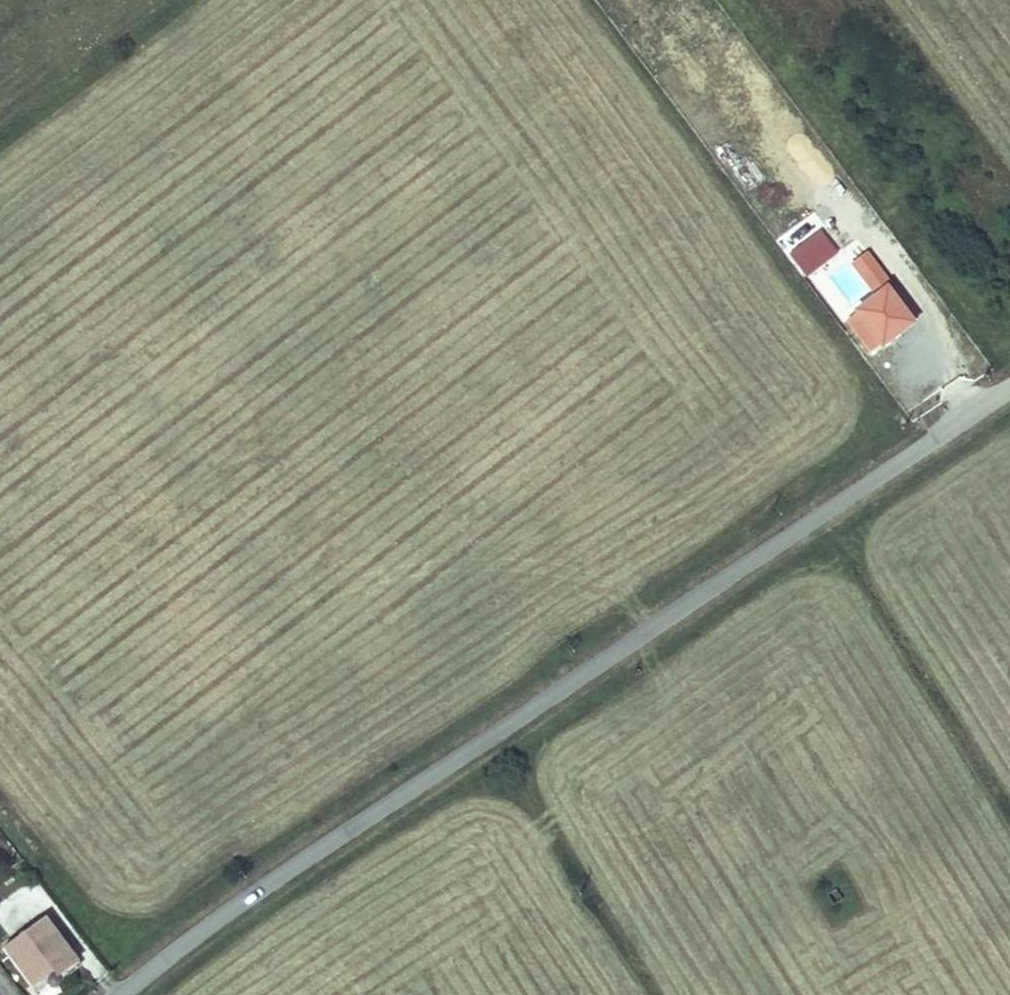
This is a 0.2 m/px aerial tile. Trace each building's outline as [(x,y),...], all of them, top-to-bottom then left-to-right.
[(809,229),(794,240),(800,248),(815,237),(809,229)] [(850,320),(870,348),(880,340),(884,345),(914,322),(905,311),(916,304),(900,283),(850,320)] [(880,340),(870,348),(874,353),(884,345),(880,340)] [(78,963),(44,919),(5,949),(35,988),(50,977),(53,982),(78,963)]
